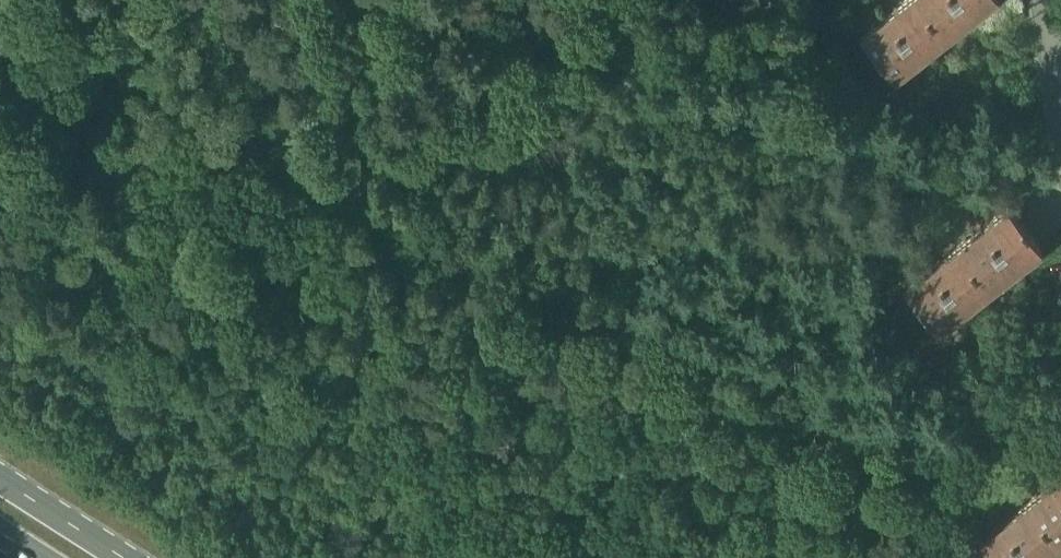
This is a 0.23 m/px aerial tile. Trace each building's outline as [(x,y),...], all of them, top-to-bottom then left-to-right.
[(859,34),(894,77),(991,0),(902,0),(859,34)] [(903,287),(937,329),(1041,247),(1008,204),(903,287)] [(974,542),(986,557),(1040,557),(1060,542),(1060,474),(974,542)]
